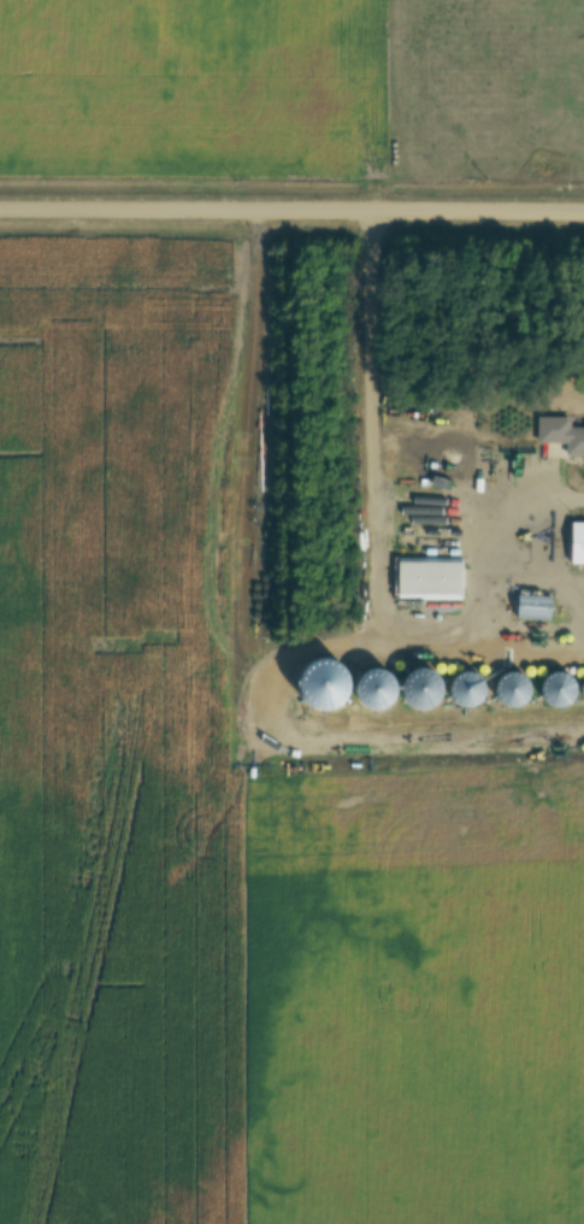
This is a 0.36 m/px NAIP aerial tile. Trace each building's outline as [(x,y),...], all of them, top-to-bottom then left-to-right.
[(572,417),(540,416),(540,444),(568,444),(568,456),(583,456),(583,425),(572,425),(572,417)] [(572,523),(572,565),(583,565),(583,523),(572,523)] [(464,601),(464,558),(399,558),(399,601),(464,601)] [(519,620),(553,621),(553,597),(520,596),(519,620)] [(390,670),(364,670),(364,709),(390,709),(390,670)] [(443,690),(423,671),(402,693),(422,712),(443,690)] [(485,692),(470,674),(450,691),(466,709),(485,692)] [(502,703),(527,703),(527,677),(502,677),(502,703)] [(564,677),(541,689),(551,708),(574,696),(564,677)]
